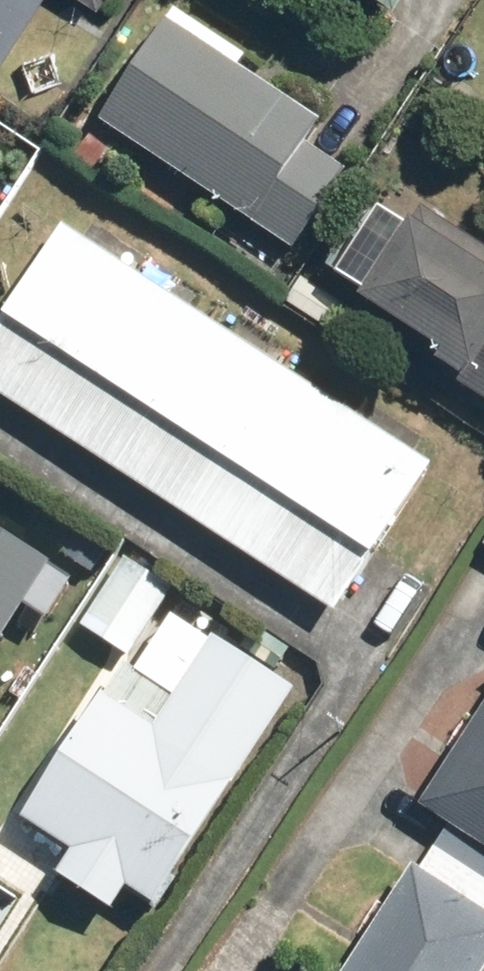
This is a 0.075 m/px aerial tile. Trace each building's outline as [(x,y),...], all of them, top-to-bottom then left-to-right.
[(32,0),(0,0),(0,50),(32,0)] [(105,10),(112,0),(90,0),(105,10)] [(170,23),(102,123),(288,247),(355,147),(170,23)] [(364,315),(483,390),(483,248),(429,213),(364,315)] [(60,225),(0,319),(0,385),(340,601),(430,461),(60,225)] [(53,560),(0,526),(0,642),(53,560)] [(80,623),(127,653),(172,585),(125,555),(80,623)] [(21,816),(79,853),(77,856),(159,906),(294,688),(213,638),(159,725),(101,689),(21,816)] [(483,838),(483,728),(435,809),(483,838)] [(483,966),(483,910),(407,863),(339,970),(481,970),(483,966)]
